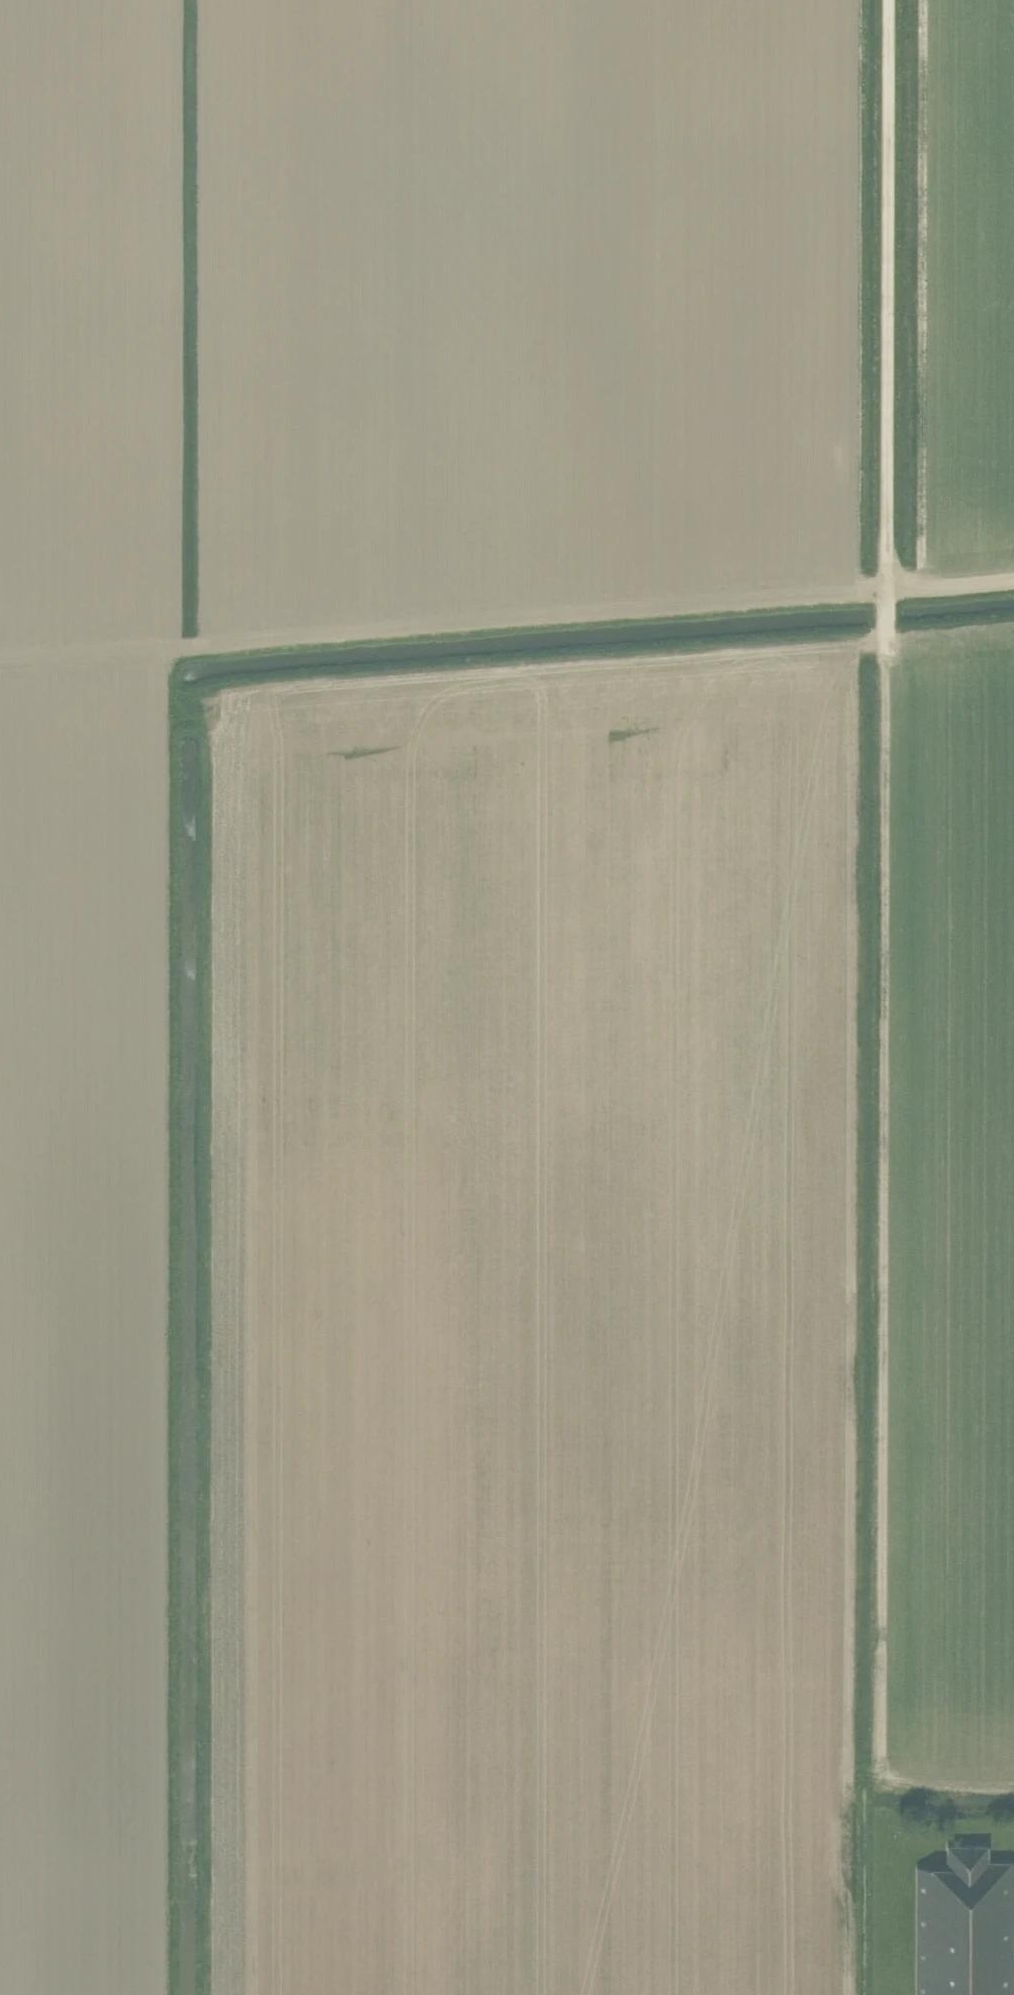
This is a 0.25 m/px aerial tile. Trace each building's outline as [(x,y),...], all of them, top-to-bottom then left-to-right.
[(988,1862),(988,1845),(948,1845),(948,1867),(917,1867),(916,1994),(1013,1994),(1013,1938),(1013,1862),(988,1862)]
